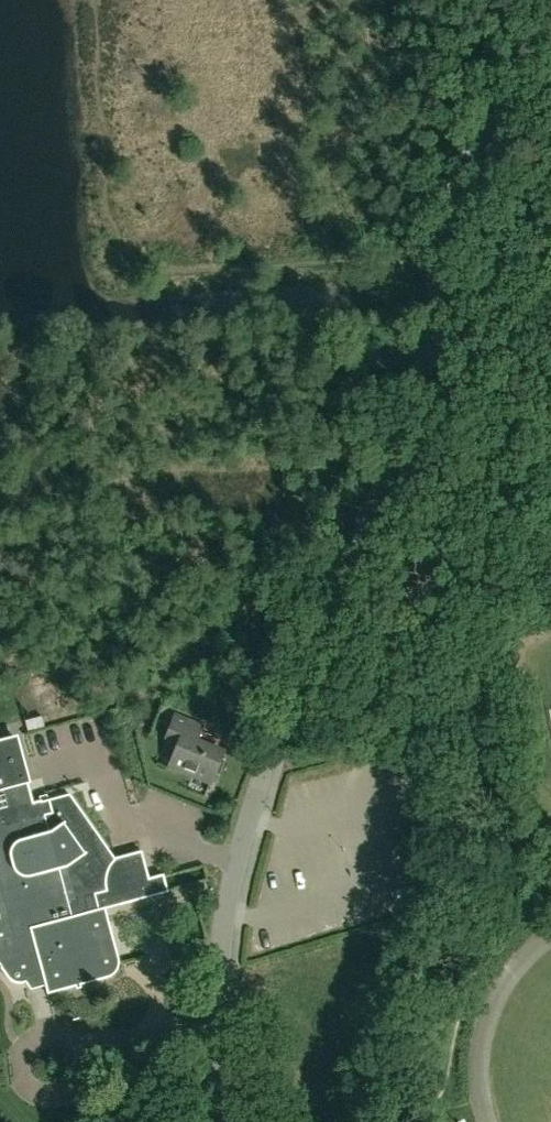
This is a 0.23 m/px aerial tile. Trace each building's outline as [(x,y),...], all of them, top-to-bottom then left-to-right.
[(210,782),(222,752),(194,741),(200,726),(168,713),(163,725),(170,727),(166,737),(179,742),(169,766),(210,782)] [(6,976),(9,978),(10,979),(14,981),(22,983),(43,977),(47,993),(110,976),(113,974),(117,968),(119,962),(119,958),(105,906),(146,895),(142,881),(149,879),(141,850),(114,858),(69,794),(47,800),(43,801),(42,799),(22,805),(16,785),(28,782),(16,737),(0,742),(0,966),(6,976)] [(127,903),(128,913),(157,909),(155,899),(127,903)] [(538,967),(550,983),(550,962),(548,958),(538,967)] [(540,1113),(525,1107),(519,1121),(536,1121),(540,1113)]
